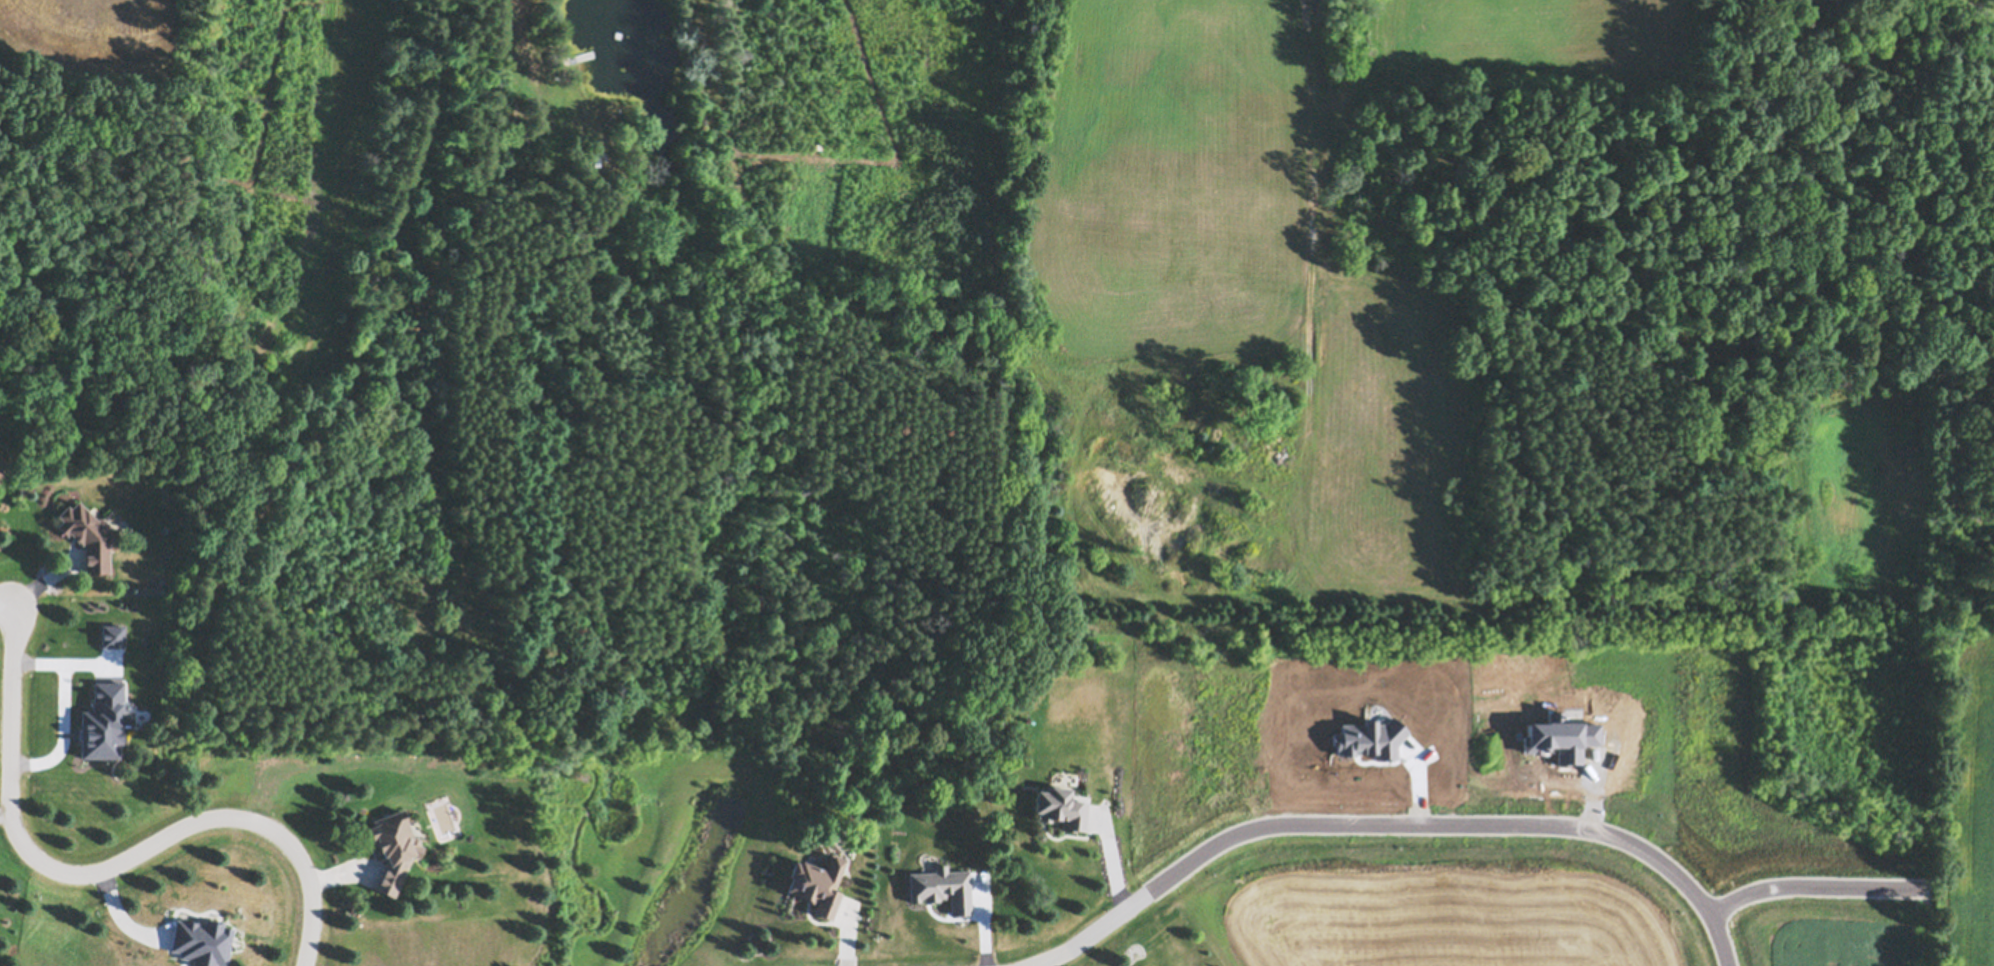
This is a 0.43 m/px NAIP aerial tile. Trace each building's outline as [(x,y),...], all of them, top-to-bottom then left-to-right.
[(1741,361),(1736,367),(1731,362),(1736,356),(1741,361)] [(84,541),(82,543),(80,541),(81,541),(79,539),(78,539),(75,536),(74,536),(72,534),(73,533),(71,531),(68,534),(57,524),(63,518),(58,513),(68,503),(71,506),(78,498),(97,516),(98,516),(102,516),(109,522),(109,525),(118,525),(118,539),(110,539),(110,571),(102,571),(102,572),(92,572),(92,571),(84,571),(84,560),(85,560),(85,553),(84,553),(84,542),(84,541)] [(1087,801),(1084,829),(1075,828),(1075,830),(1063,829),(1063,827),(1061,827),(1062,817),(1060,816),(1059,817),(1051,817),(1050,821),(1039,819),(1040,810),(1034,810),(1037,789),(1050,790),(1050,785),(1070,787),(1068,799),(1087,801)] [(386,860),(383,853),(384,853),(381,848),(380,849),(379,847),(380,846),(377,841),(375,842),(372,836),(371,836),(370,834),(367,826),(374,823),(372,819),(403,807),(408,820),(407,820),(413,835),(414,834),(418,836),(420,841),(420,842),(424,845),(419,856),(414,854),(407,857),(411,859),(394,897),(391,895),(391,894),(377,888),(376,889),(373,887),(386,860)] [(802,859),(828,869),(834,854),(847,859),(834,889),(842,892),(831,919),(813,912),(817,901),(815,900),(814,902),(804,898),(805,897),(797,894),(798,893),(787,889),(792,876),(789,875),(795,859),(801,862),(802,859)]
